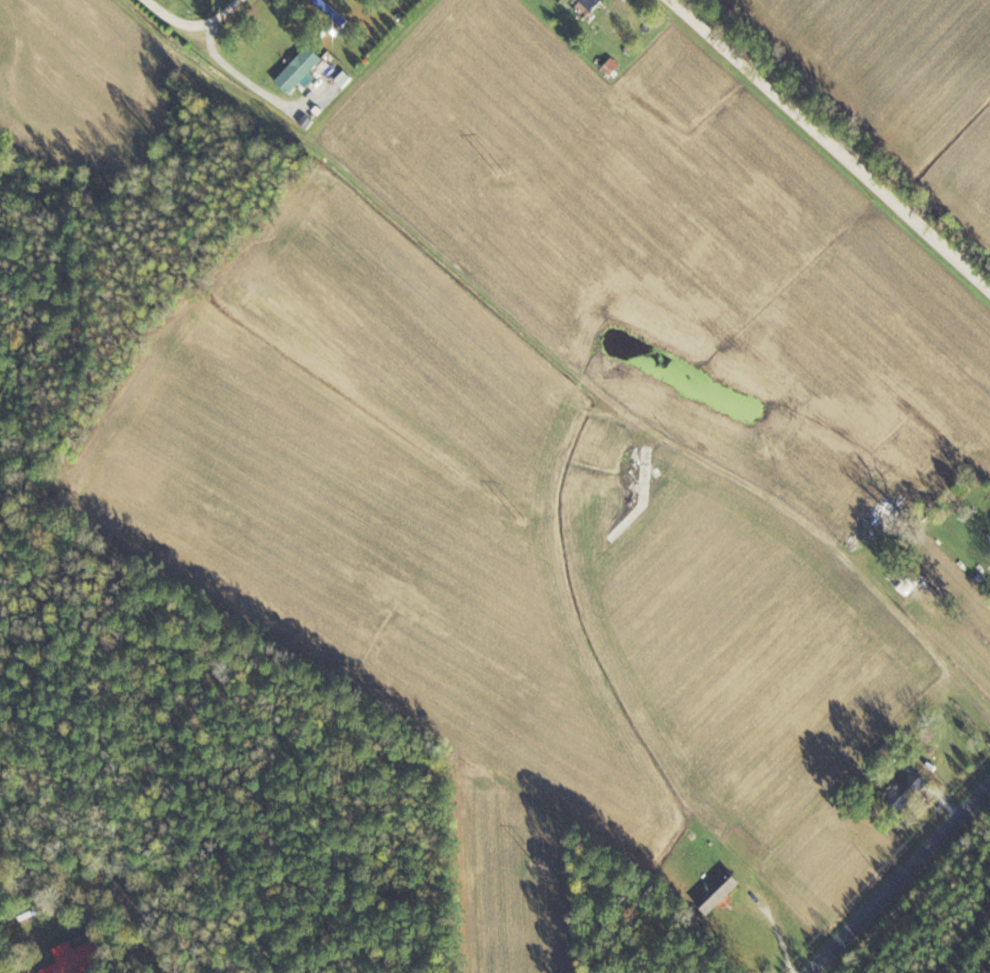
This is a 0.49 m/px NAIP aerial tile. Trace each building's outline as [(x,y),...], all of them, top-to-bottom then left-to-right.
[(595,9),(603,0),(585,0),(595,9)] [(278,79),(293,95),(329,60),(313,44),(278,79)] [(864,549),(882,533),(871,521),(854,536),(864,549)] [(928,582),(907,562),(891,578),(911,598),(928,582)] [(936,781),(919,765),(892,793),(909,809),(936,781)] [(748,880),(732,866),(700,900),(715,914),(748,880)] [(114,970),(104,937),(77,945),(76,941),(57,947),(62,963),(47,968),(48,972),(105,972),(114,970)]
